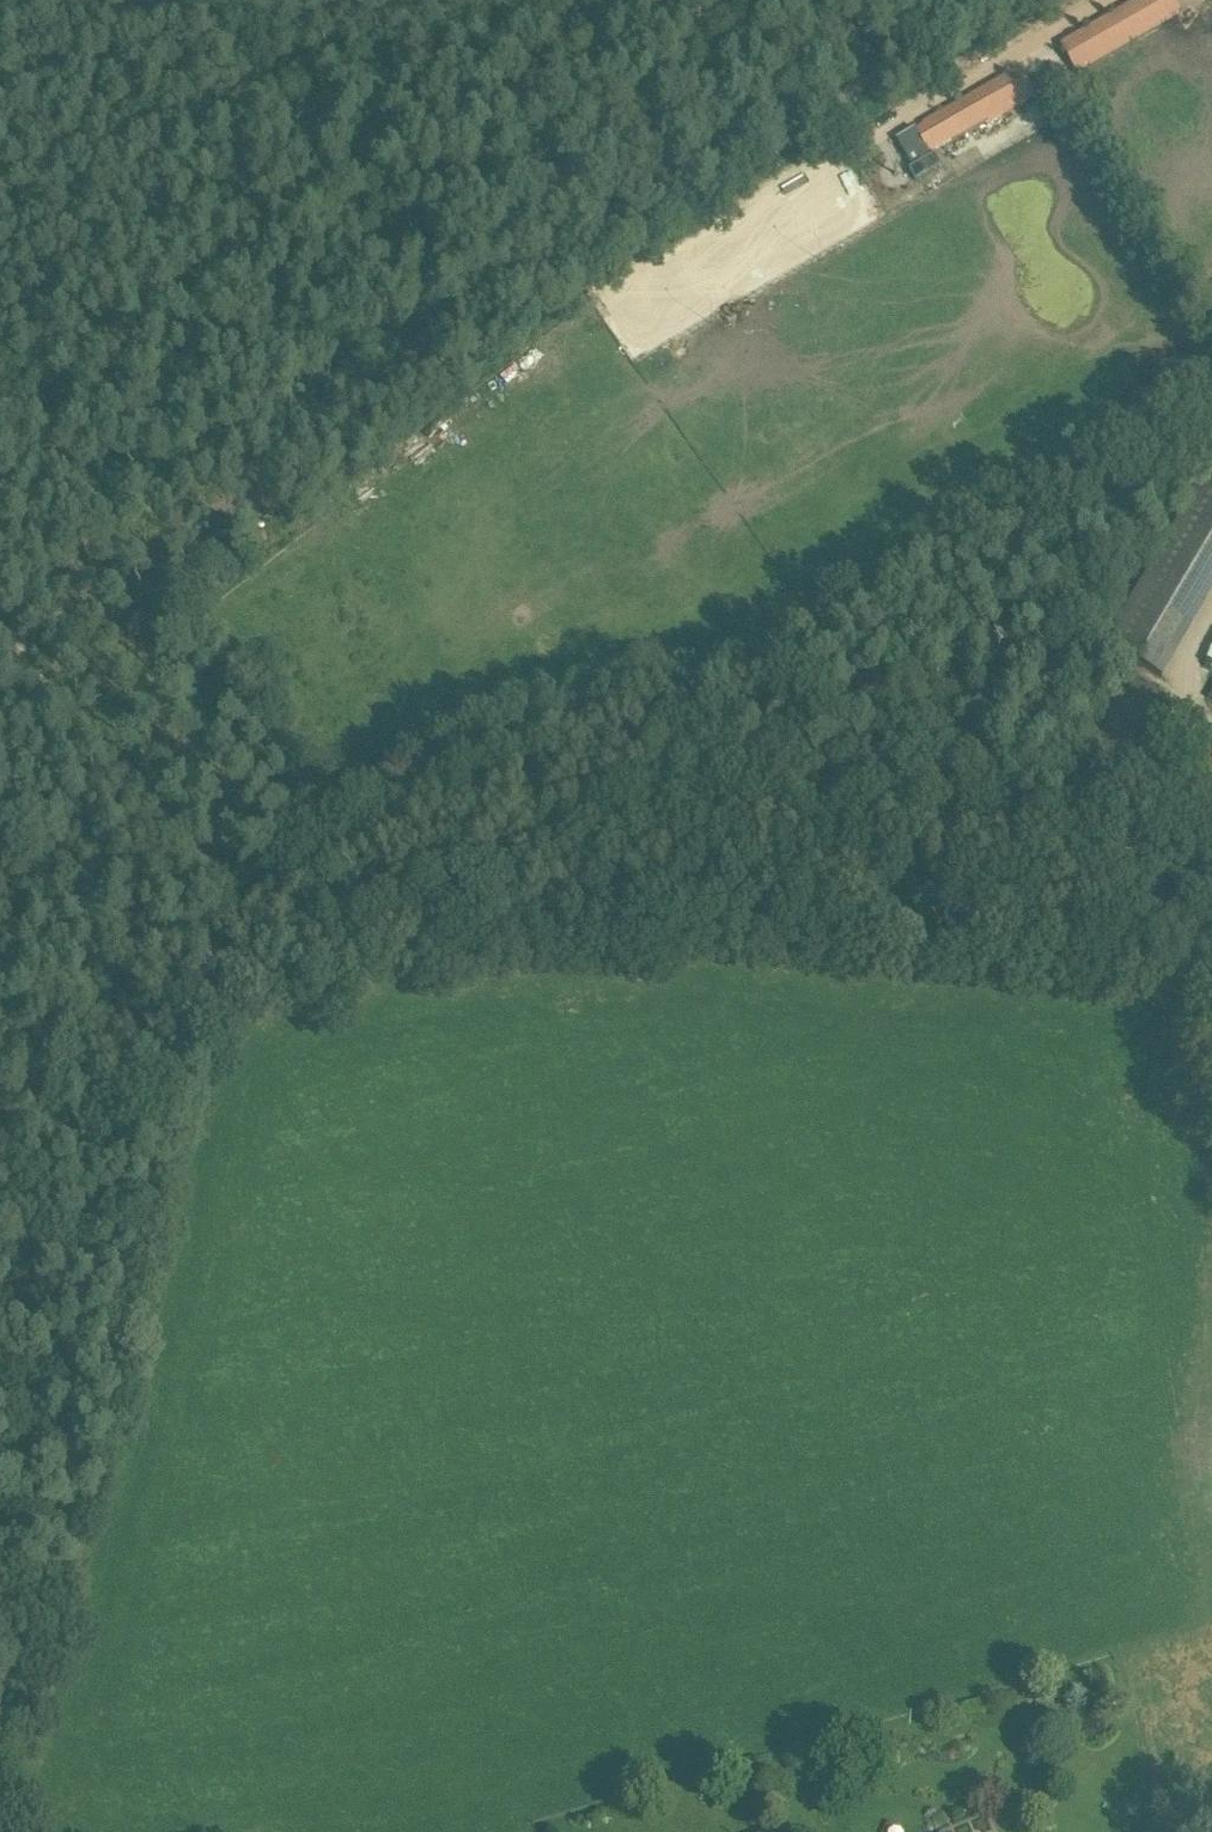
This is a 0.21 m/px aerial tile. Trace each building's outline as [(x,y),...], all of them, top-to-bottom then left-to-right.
[(1075,72),(1180,12),(1173,0),(1139,0),(1060,45),(1075,72)] [(915,128),(930,155),(1034,96),(1018,68),(915,128)] [(930,155),(915,128),(896,139),(911,166),(930,155)] [(1103,643),(1160,677),(1211,590),(1211,488),(1201,482),(1103,643)]
